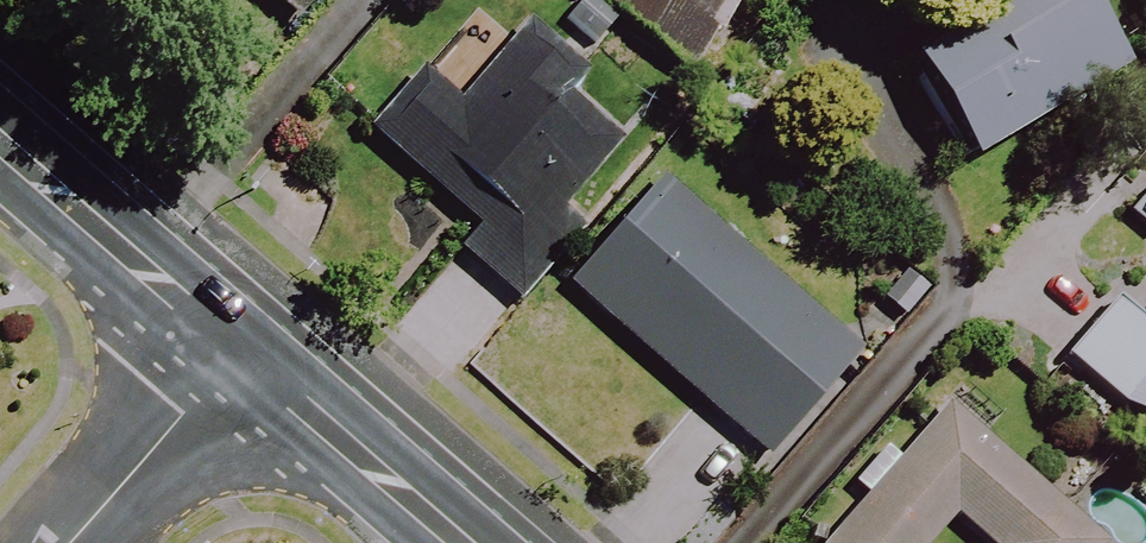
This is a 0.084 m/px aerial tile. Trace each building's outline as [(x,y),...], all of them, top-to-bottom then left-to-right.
[(293,23),(313,0),(265,0),(293,23)] [(500,0),(486,0),(423,72),(368,135),(475,227),(454,251),(513,302),(579,226),(562,211),(625,139),(569,90),(584,73),(500,0)] [(606,21),(692,67),(728,0),(617,0),(606,21)] [(1074,0),(1005,0),(1010,9),(910,70),(969,167),(1120,76),(1074,0)] [(856,360),(661,186),(570,287),(764,462),(856,360)] [(1113,305),(1065,362),(1145,430),(1145,332),(1113,305)] [(950,407),(896,469),(879,454),(851,487),(866,501),(830,542),(930,542),(954,516),(984,542),(1106,542),(950,407)]
